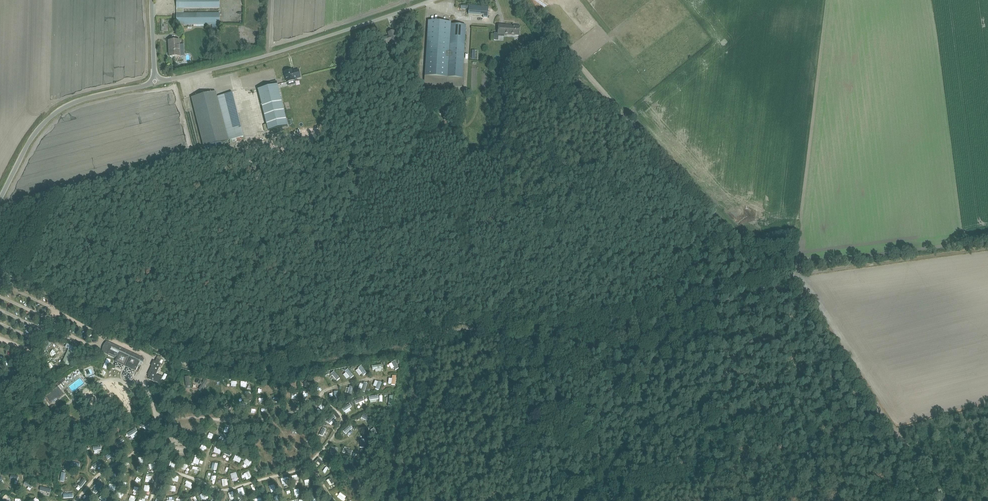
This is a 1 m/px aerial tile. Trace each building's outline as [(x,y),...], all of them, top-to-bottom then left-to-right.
[(220,13),(184,13),(184,9),(220,8),(220,0),(176,0),(176,25),(181,25),(212,25),(212,28),(220,28),(220,13)] [(469,5),(468,15),(483,15),(483,18),(488,18),(488,7),(469,5)] [(428,21),(428,26),(425,77),(424,85),(462,88),(463,79),(466,26),(451,25),(451,23),(428,21)] [(519,35),(519,32),(520,27),(499,25),(498,34),(519,35)] [(397,41),(396,36),(394,31),(388,33),(389,36),(382,39),(384,43),(391,41),(391,43),(397,41)] [(169,41),(169,57),(180,56),(179,41),(169,41)] [(285,72),(288,82),(294,80),(294,79),(300,77),(298,71),(292,73),(292,71),(285,72)] [(268,131),(288,126),(277,82),(264,85),(264,89),(258,90),(268,131)] [(203,146),(244,136),(233,93),(217,97),(216,92),(191,98),(203,146)] [(104,353),(108,355),(109,354),(115,357),(116,356),(118,357),(115,362),(136,372),(141,361),(143,363),(145,359),(109,342),(109,343),(110,343),(105,354),(104,353)] [(69,366),(75,352),(70,350),(69,353),(67,352),(62,363),(69,366)] [(106,370),(111,361),(106,359),(102,368),(106,370)] [(155,362),(154,361),(151,366),(153,367),(148,377),(150,378),(149,380),(159,384),(161,380),(162,381),(162,380),(163,377),(162,378),(156,375),(161,364),(159,363),(160,361),(157,359),(155,362)] [(361,366),(358,369),(364,376),(367,373),(361,366)] [(348,369),(345,372),(351,379),(354,376),(348,369)] [(334,372),(331,374),(337,381),(340,378),(334,372)] [(64,378),(57,384),(59,386),(66,381),(64,378)] [(202,393),(207,383),(203,381),(198,391),(202,393)] [(45,398),(50,405),(55,401),(55,402),(64,395),(58,387),(45,398)] [(333,415),(327,421),(329,424),(336,418),(333,415)] [(148,421),(140,426),(142,429),(150,424),(148,421)] [(350,426),(343,432),(346,434),(352,428),(350,426)] [(135,429),(127,434),(129,437),(137,432),(135,429)] [(113,452),(106,457),(108,460),(115,455),(113,452)] [(319,459),(313,464),(315,466),(316,465),(318,467),(319,466),(316,464),(318,462),(321,466),(323,463),(319,459)] [(100,461),(92,466),(95,469),(102,464),(100,461)] [(324,475),(328,469),(324,466),(320,471),(324,475)] [(241,476),(242,480),(245,478),(246,481),(251,479),(248,473),(241,476)] [(282,485),(288,484),(287,477),(280,478),(282,485)] [(329,487),(334,483),(330,478),(325,481),(329,487)] [(83,479),(78,486),(81,488),(86,481),(83,479)] [(99,483),(93,492),(96,494),(102,486),(99,483)]
